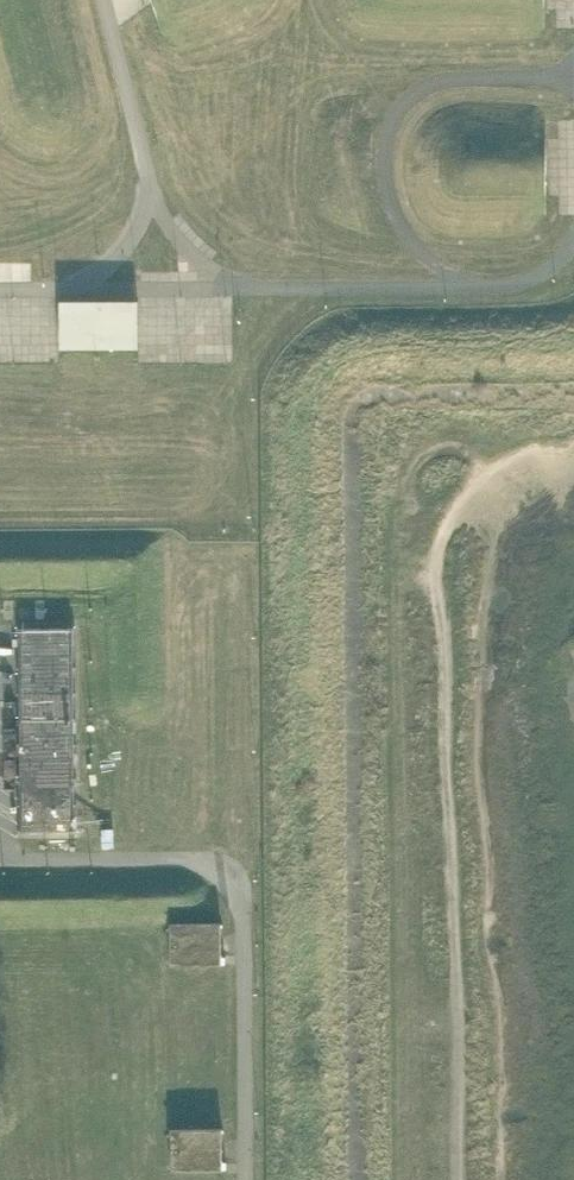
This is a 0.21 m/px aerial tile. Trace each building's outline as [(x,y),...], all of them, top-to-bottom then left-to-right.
[(139,300),(61,300),(61,348),(139,348),(139,300)] [(76,629),(76,627),(18,628),(18,630),(20,630),(20,666),(18,666),(18,668),(20,668),(20,692),(18,692),(18,694),(20,694),(20,718),(18,718),(18,720),(21,720),(21,731),(21,743),(19,743),(18,743),(18,745),(21,745),(21,758),(21,771),(21,778),(19,778),(19,780),(21,780),(21,784),(21,798),(21,803),(19,803),(19,805),(21,805),(21,812),(21,825),(21,829),(19,829),(19,831),(21,831),(77,831),(77,828),(75,828),(75,805),(77,805),(77,803),(75,803),(75,779),(77,779),(77,777),(75,777),(75,745),(77,745),(77,743),(75,743),(74,719),(77,719),(77,717),(74,717),(74,694),(76,694),(76,692),(74,692),(74,668),(76,668),(76,666),(74,666),(74,629),(76,629)] [(222,953),(222,935),(222,922),(191,922),(171,922),(171,925),(171,965),(222,965),(222,963),(226,963),(226,956),(222,956),(222,953)] [(227,1161),(223,1161),(223,1158),(223,1141),(223,1127),(172,1128),(172,1170),(223,1170),(223,1169),(227,1169),(227,1161)]
